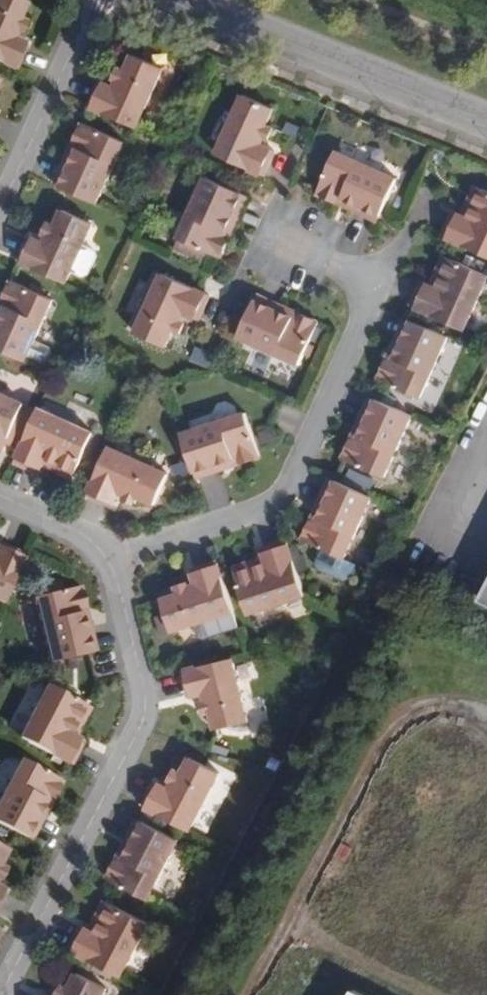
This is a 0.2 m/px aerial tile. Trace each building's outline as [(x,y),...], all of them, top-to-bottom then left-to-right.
[(19,0),(0,0),(0,61),(14,68),(25,44),(15,40),(9,37),(13,30),(19,32),(23,21),(16,18),(24,2),(19,0)] [(19,32),(13,30),(9,37),(15,40),(19,32)] [(163,69),(133,56),(126,72),(118,69),(113,80),(119,83),(116,90),(110,87),(100,83),(90,106),(137,128),(163,69)] [(116,90),(119,83),(113,80),(110,87),(116,90)] [(273,110),(243,96),(216,155),(262,176),(274,151),(264,147),(258,144),(262,137),(267,139),(272,129),(265,125),(273,110)] [(125,142),(82,123),(71,147),(77,150),(61,186),(97,203),(125,142)] [(264,147),(267,139),(262,137),(258,144),(264,147)] [(61,186),(77,150),(71,147),(55,184),(61,186)] [(397,180),(335,152),(316,194),(340,205),(343,199),(380,217),(397,180)] [(242,194),(206,178),(178,239),(220,258),(231,235),(225,232),(242,194)] [(467,219),(480,189),(472,185),(458,215),(467,219)] [(480,189),(467,219),(458,215),(453,213),(442,237),(486,257),(486,192),(480,189)] [(231,235),(249,197),(242,194),(225,232),(231,235)] [(343,199),(340,205),(377,223),(380,217),(343,199)] [(93,224),(63,210),(56,227),(49,223),(44,235),(50,237),(46,245),(40,242),(30,237),(20,261),(67,282),(72,271),(83,276),(89,274),(97,256),(95,251),(83,246),(93,224)] [(40,242),(46,245),(50,237),(44,235),(40,242)] [(435,289),(449,259),(440,255),(427,285),(435,289)] [(449,259),(435,289),(427,285),(421,282),(410,307),(463,331),(486,278),(486,275),(449,259)] [(209,295),(162,274),(135,334),(165,347),(173,331),(180,334),(185,323),(179,320),(182,314),(188,316),(197,320),(209,295)] [(11,281),(1,305),(6,307),(0,321),(0,349),(26,361),(29,355),(44,362),(49,359),(51,353),(50,348),(35,341),(53,300),(11,281)] [(257,295),(255,301),(292,318),(295,312),(257,295)] [(292,318),(255,301),(238,338),(299,365),(318,323),(295,312),(292,318)] [(185,323),(188,316),(182,314),(179,320),(185,323)] [(394,359),(411,321),(405,318),(388,356),(394,359)] [(447,337),(411,321),(394,359),(388,356),(378,380),(419,399),(447,337)] [(209,368),(213,354),(194,349),(190,362),(209,368)] [(3,451),(7,442),(18,446),(28,424),(17,419),(21,411),(24,404),(0,393),(0,450),(3,451)] [(358,437),(375,399),(369,397),(352,434),(358,437)] [(375,399),(358,437),(352,434),(341,458),(384,478),(412,416),(375,399)] [(93,433),(38,408),(14,461),(40,473),(42,467),(46,459),(75,473),(93,433)] [(32,416),(21,411),(17,419),(28,424),(32,416)] [(260,457),(246,412),(181,433),(194,472),(233,459),(235,465),(260,457)] [(168,475),(108,447),(87,494),(112,506),(117,497),(119,491),(126,494),(124,500),(135,505),(138,497),(154,505),(168,475)] [(71,481),(75,473),(46,459),(42,467),(71,481)] [(194,472),(196,479),(235,465),(233,459),(194,472)] [(318,518),(335,480),(329,477),(312,516),(318,518)] [(372,496),(335,480),(318,518),(312,516),(302,540),(321,549),(315,563),(318,570),(343,581),(350,578),(356,564),(343,558),(372,496)] [(124,500),(126,494),(119,491),(117,497),(124,500)] [(305,595),(286,540),(261,549),(263,554),(265,563),(234,573),(247,614),(305,595)] [(0,546),(0,602),(21,555),(0,546)] [(234,573),(265,563),(263,554),(231,565),(234,573)] [(239,628),(217,562),(191,571),(195,581),(197,587),(189,589),(187,584),(176,587),(179,595),(161,601),(171,632),(195,624),(199,636),(205,639),(239,628)] [(473,596),(486,603),(486,569),(473,596)] [(189,589),(197,587),(195,581),(187,584),(189,589)] [(85,612),(78,586),(33,597),(48,662),(88,652),(78,613),(85,612)] [(94,651),(85,612),(78,613),(88,652),(94,651)] [(248,722),(232,658),(182,670),(189,697),(199,694),(205,693),(207,700),(200,702),(203,715),(212,712),(216,730),(248,722)] [(84,705),(46,684),(18,737),(70,764),(83,740),(77,737),(69,733),(84,705)] [(207,700),(205,693),(199,694),(200,702),(207,700)] [(77,737),(92,709),(84,705),(69,733),(77,737)] [(220,773),(190,757),(182,773),(175,769),(169,780),(174,783),(171,790),(165,787),(156,782),(143,806),(189,830),(220,773)] [(19,759),(5,787),(0,796),(0,825),(24,837),(43,800),(49,803),(61,780),(19,759)] [(171,790),(174,783),(169,780),(165,787),(171,790)] [(30,840),(49,803),(43,800),(24,837),(30,840)] [(143,821),(137,818),(118,855),(123,858),(143,821)] [(179,840),(143,821),(123,858),(118,855),(106,877),(148,899),(179,840)] [(95,932),(110,903),(102,899),(87,928),(95,932)] [(148,923),(110,903),(95,932),(87,928),(81,925),(68,949),(120,976),(148,923)] [(77,972),(68,988),(61,985),(56,994),(102,994),(106,987),(77,972)]
